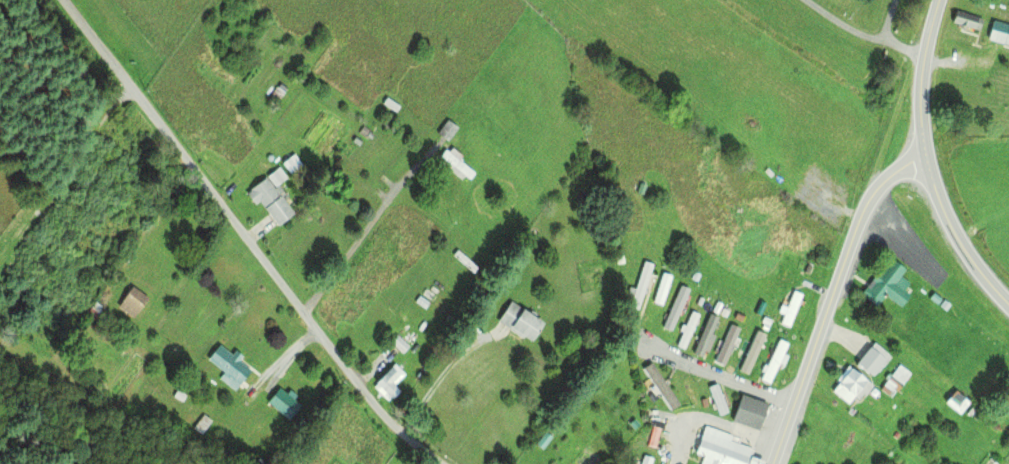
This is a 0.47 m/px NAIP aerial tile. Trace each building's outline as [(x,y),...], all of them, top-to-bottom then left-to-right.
[(991,22),(987,39),(1008,44),(1008,26),(991,22)] [(436,133),(447,141),(457,127),(446,120),(436,133)] [(247,190),(275,227),(296,212),(268,175),(247,190)] [(904,269),(891,258),(868,285),(898,310),(909,296),(903,290),(908,283),(899,276),(904,269)] [(671,276),(663,273),(652,302),(660,305),(671,276)] [(132,318),(147,298),(130,285),(116,305),(132,318)] [(660,326),(670,331),(689,289),(679,285),(660,326)] [(803,294),(793,290),(779,322),(788,326),(803,294)] [(496,320),(528,342),(541,322),(509,300),(496,320)] [(675,345),(683,348),(698,314),(690,310),(675,345)] [(716,317),(708,314),(693,352),(702,355),(716,317)] [(713,361),(723,365),(739,328),(729,323),(713,361)] [(788,343),(777,338),(760,381),(772,386),(788,343)] [(854,363),(869,376),(887,355),(873,342),(854,363)] [(207,359),(223,372),(219,378),(234,390),(251,369),(219,343),(207,359)] [(404,374),(392,363),(371,385),(388,401),(399,390),(394,385),(404,374)] [(909,373),(898,364),(888,378),(894,383),(891,387),(895,390),(909,373)] [(847,405),(868,384),(849,366),(828,387),(847,405)] [(648,374),(656,406),(665,403),(657,371),(648,374)] [(708,386),(717,415),(726,412),(717,383),(708,386)] [(757,430),(766,404),(740,394),(731,420),(757,430)] [(944,403),(958,414),(964,407),(949,396),(944,403)] [(752,443),(703,426),(693,454),(703,457),(700,463),(745,463),(752,443)] [(647,444),(653,446),(660,430),(653,427),(647,444)]
